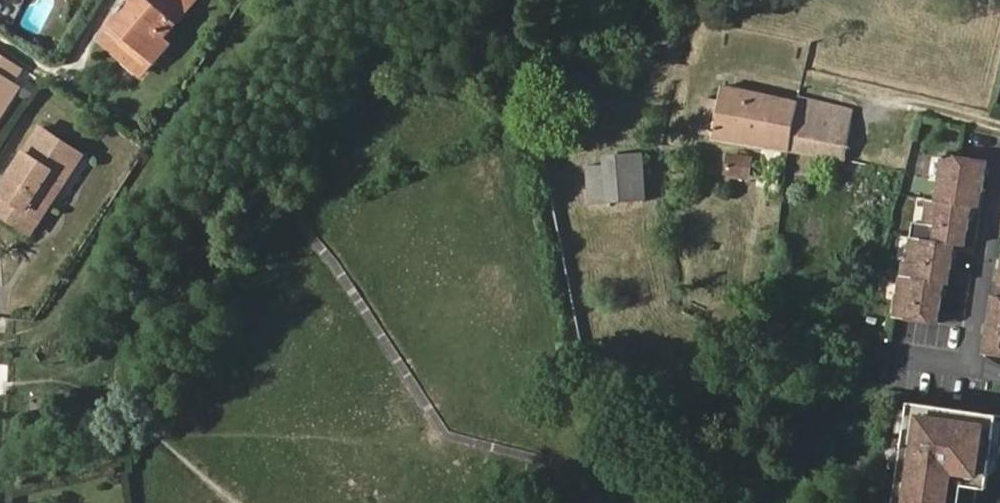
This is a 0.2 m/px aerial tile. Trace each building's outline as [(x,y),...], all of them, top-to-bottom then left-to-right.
[(123,12),(112,23),(115,25),(101,40),(139,72),(152,71),(171,49),(170,35),(192,12),(179,0),(134,0),(131,3),(138,9),(130,18),(123,12)] [(192,12),(202,0),(179,0),(192,12)] [(131,3),(123,12),(130,18),(138,9),(131,3)] [(0,51),(0,121),(25,82),(19,78),(25,68),(0,51)] [(790,147),(797,103),(723,87),(719,103),(702,100),(696,131),(711,133),(711,136),(787,149),(787,148),(790,147)] [(843,157),(850,110),(798,99),(797,103),(790,147),(787,148),(787,149),(843,157)] [(30,223),(63,174),(72,180),(90,152),(48,124),(0,198),(0,202),(30,223)] [(936,323),(942,283),(947,284),(954,244),(960,245),(980,159),(942,153),(934,198),(925,197),(921,222),(911,221),(905,261),(902,260),(899,275),(898,275),(891,316),(936,323)] [(639,155),(603,157),(604,166),(590,167),(592,232),(642,230),(639,155)] [(729,155),(726,172),(747,175),(749,159),(729,155)] [(976,206),(978,191),(982,192),(987,160),(980,159),(960,245),(965,245),(971,205),(976,206)] [(63,174),(30,223),(40,229),(72,180),(63,174)] [(996,295),(991,294),(981,353),(999,356),(999,269),(996,295)] [(990,463),(996,464),(999,453),(999,416),(909,402),(897,492),(977,493),(976,492),(985,493),(990,463)] [(977,493),(897,492),(895,502),(976,502),(977,493)]
